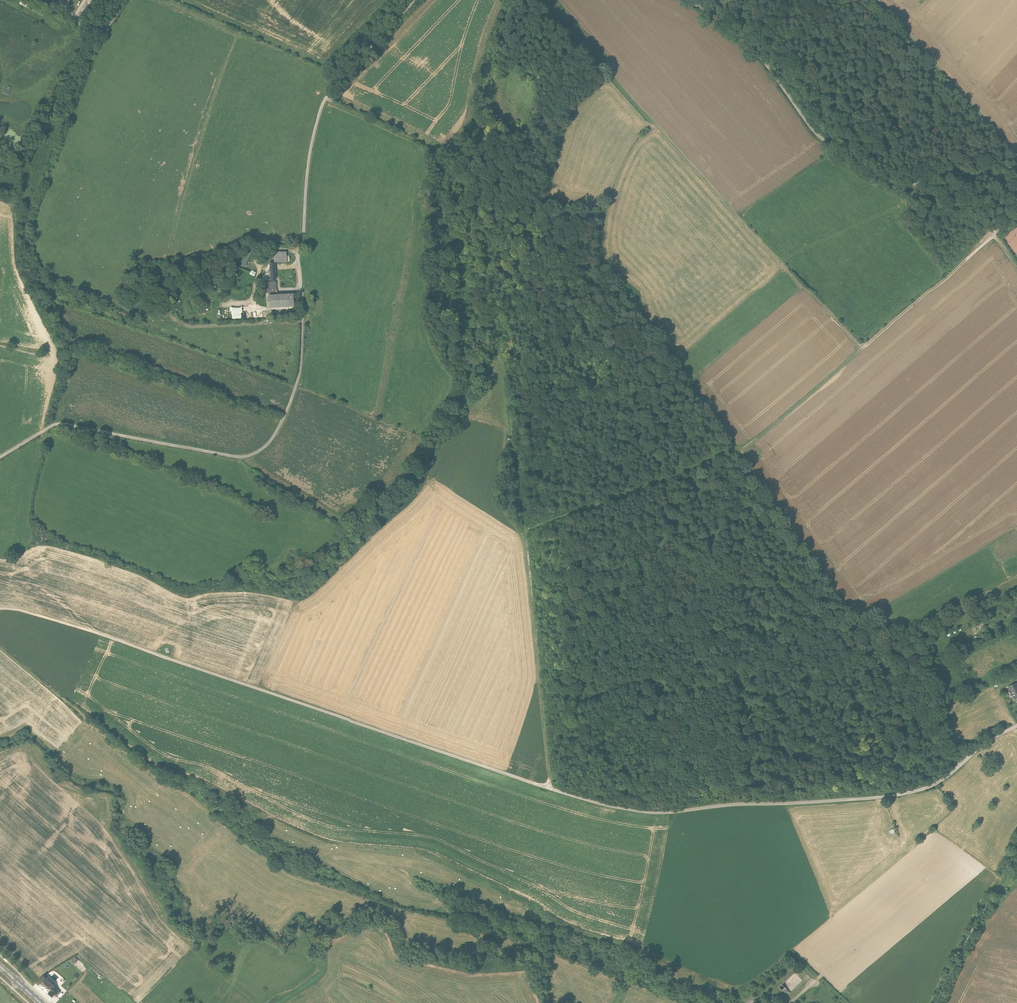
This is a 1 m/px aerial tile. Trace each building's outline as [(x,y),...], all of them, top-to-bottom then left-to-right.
[(238,264),(245,267),(254,248),(247,244),(238,264)] [(270,280),(275,281),(274,262),(287,262),(286,252),(273,253),(273,262),(270,263),(270,280)] [(276,294),(275,283),(265,283),(265,295),(268,294),(269,308),(293,307),(292,294),(276,294)] [(270,313),(270,321),(292,320),(292,312),(270,313)] [(1006,688),(1012,700),(1016,698),(1016,692),(1013,684),(1006,688)] [(44,976),(38,982),(37,984),(51,997),(54,995),(56,997),(59,993),(60,992),(54,986),(44,976)]
